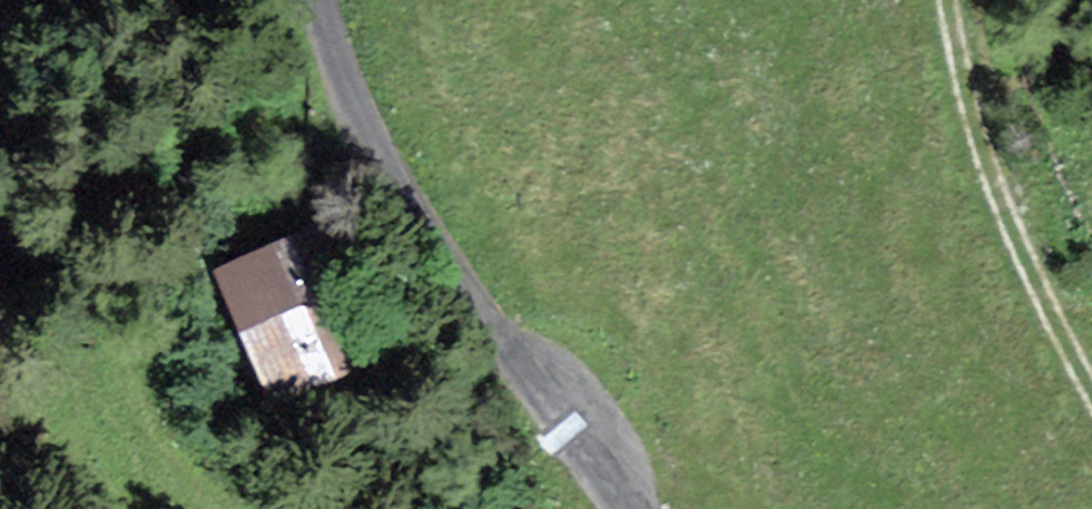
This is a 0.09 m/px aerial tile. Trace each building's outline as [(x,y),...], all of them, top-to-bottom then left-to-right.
[(349,251),(241,287),(287,427),(395,391),(349,251)]
